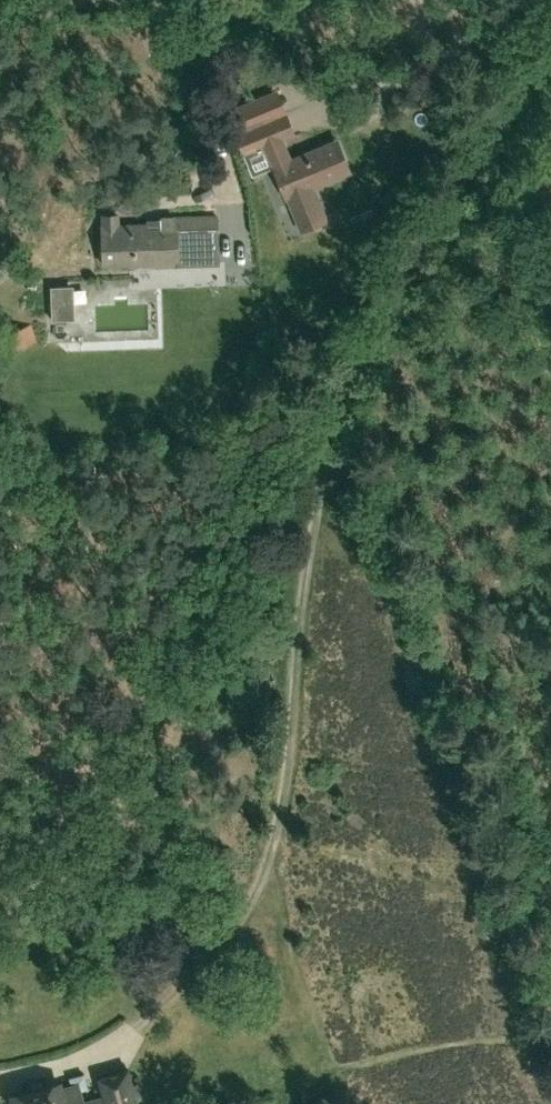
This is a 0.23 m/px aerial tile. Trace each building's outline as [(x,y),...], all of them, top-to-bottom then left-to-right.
[(274,140),(266,120),(237,131),(245,152),(266,144),(280,180),(282,180),(302,229),(328,220),(314,187),(320,184),(316,175),(331,169),(322,147),(292,159),(283,137),(274,140)] [(118,225),(118,214),(103,215),(104,225),(103,225),(104,264),(133,263),(133,265),(177,264),(176,235),(217,234),(217,215),(161,217),(161,224),(118,225)] [(33,229),(36,239),(52,235),(50,225),(33,229)] [(113,290),(116,298),(127,295),(128,298),(144,293),(141,282),(113,290)] [(52,320),(74,319),(73,285),(51,286),(52,320)] [(6,352),(37,343),(31,325),(1,334),(6,352)] [(127,1068),(99,1076),(105,1094),(84,1100),(80,1089),(87,1087),(83,1073),(70,1077),(72,1084),(60,1087),(59,1083),(43,1087),(41,1082),(28,1086),(29,1091),(13,1096),(15,1103),(137,1103),(135,1096),(139,1095),(136,1083),(131,1084),(127,1068)]
